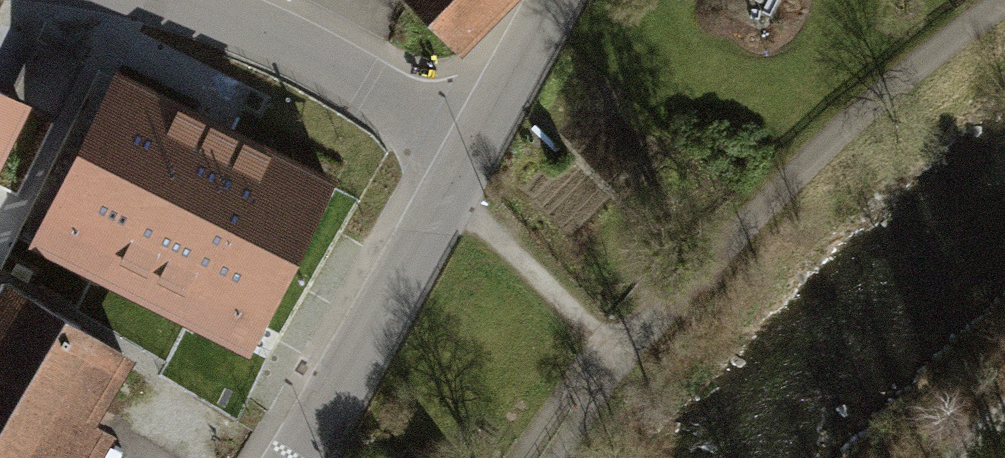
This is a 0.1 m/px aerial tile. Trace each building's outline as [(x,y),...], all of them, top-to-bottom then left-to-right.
[(456,27),(483,0),(429,0),(456,27)] [(673,12),(678,0),(646,0),(673,12)] [(125,357),(4,286),(27,246),(0,230),(0,457),(66,457),(125,357)]
